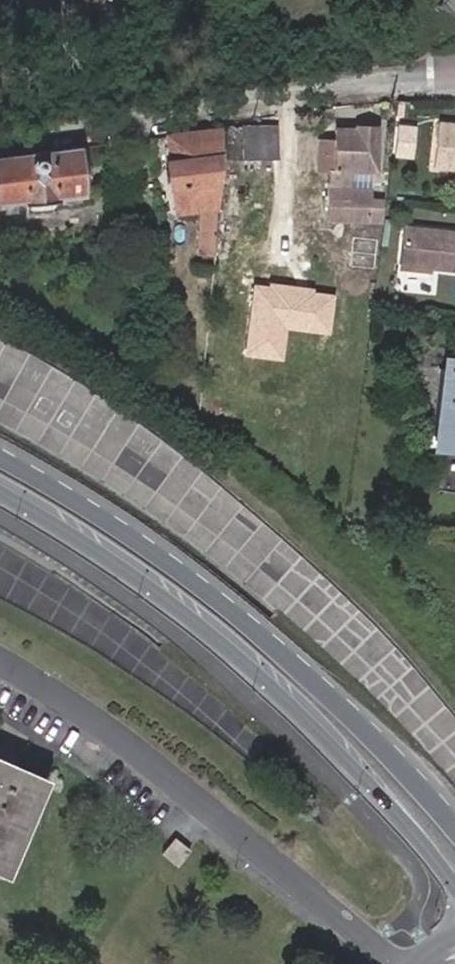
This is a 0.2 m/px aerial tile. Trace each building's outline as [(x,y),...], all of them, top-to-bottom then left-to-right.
[(434,120),(429,162),(454,165),(454,122),(434,120)] [(171,215),(217,211),(217,170),(217,131),(163,138),(165,161),(162,161),(165,184),(169,184),(171,215)] [(270,161),(270,131),(227,132),(226,161),(270,161)] [(328,193),(351,193),(352,178),(379,177),(379,134),(357,133),(357,137),(336,138),(335,177),(329,177),(328,193)] [(328,163),(328,138),(312,138),(312,163),(328,163)] [(0,159),(0,207),(22,204),(23,208),(54,205),(53,201),(82,196),(76,149),(0,159)] [(365,209),(365,222),(377,223),(377,200),(366,201),(366,193),(351,193),(328,193),(328,208),(365,209)] [(400,228),(397,266),(454,270),(454,232),(400,228)] [(268,286),(255,284),(246,356),(282,361),(286,328),(329,333),(334,294),(313,291),(314,287),(268,281),(268,286)] [(454,389),(454,364),(442,361),(429,449),(447,452),(448,441),(454,389)] [(454,453),(454,442),(448,441),(447,452),(454,453)] [(39,793),(0,775),(0,876),(39,793)]
